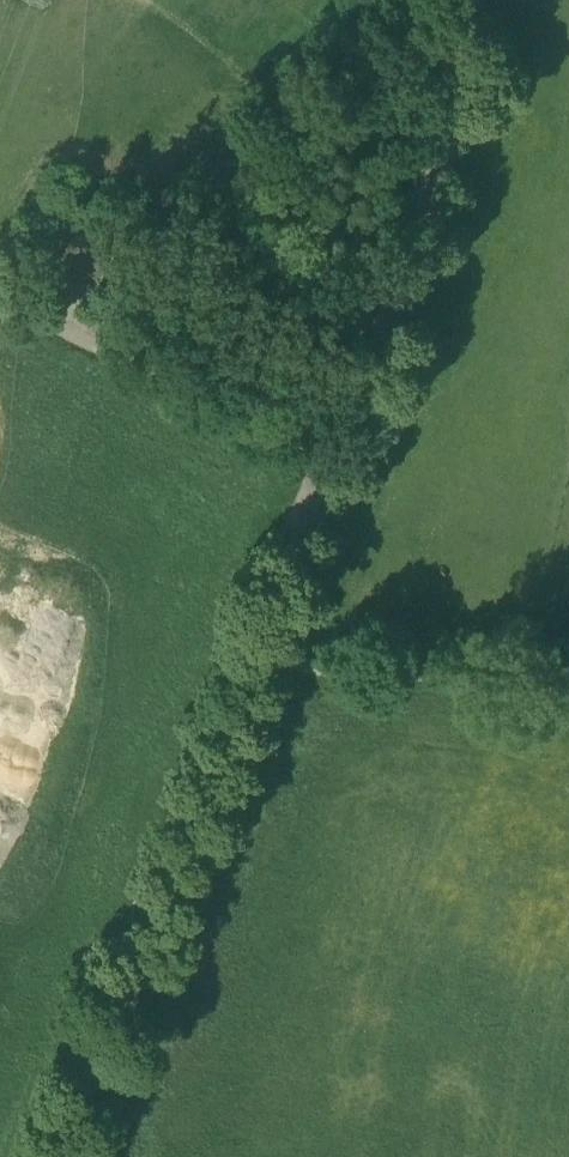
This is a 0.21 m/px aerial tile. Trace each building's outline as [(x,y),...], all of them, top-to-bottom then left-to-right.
[(61,255),(99,278),(119,245),(81,222),(75,231),(78,233),(65,256),(62,254),(61,255)]
